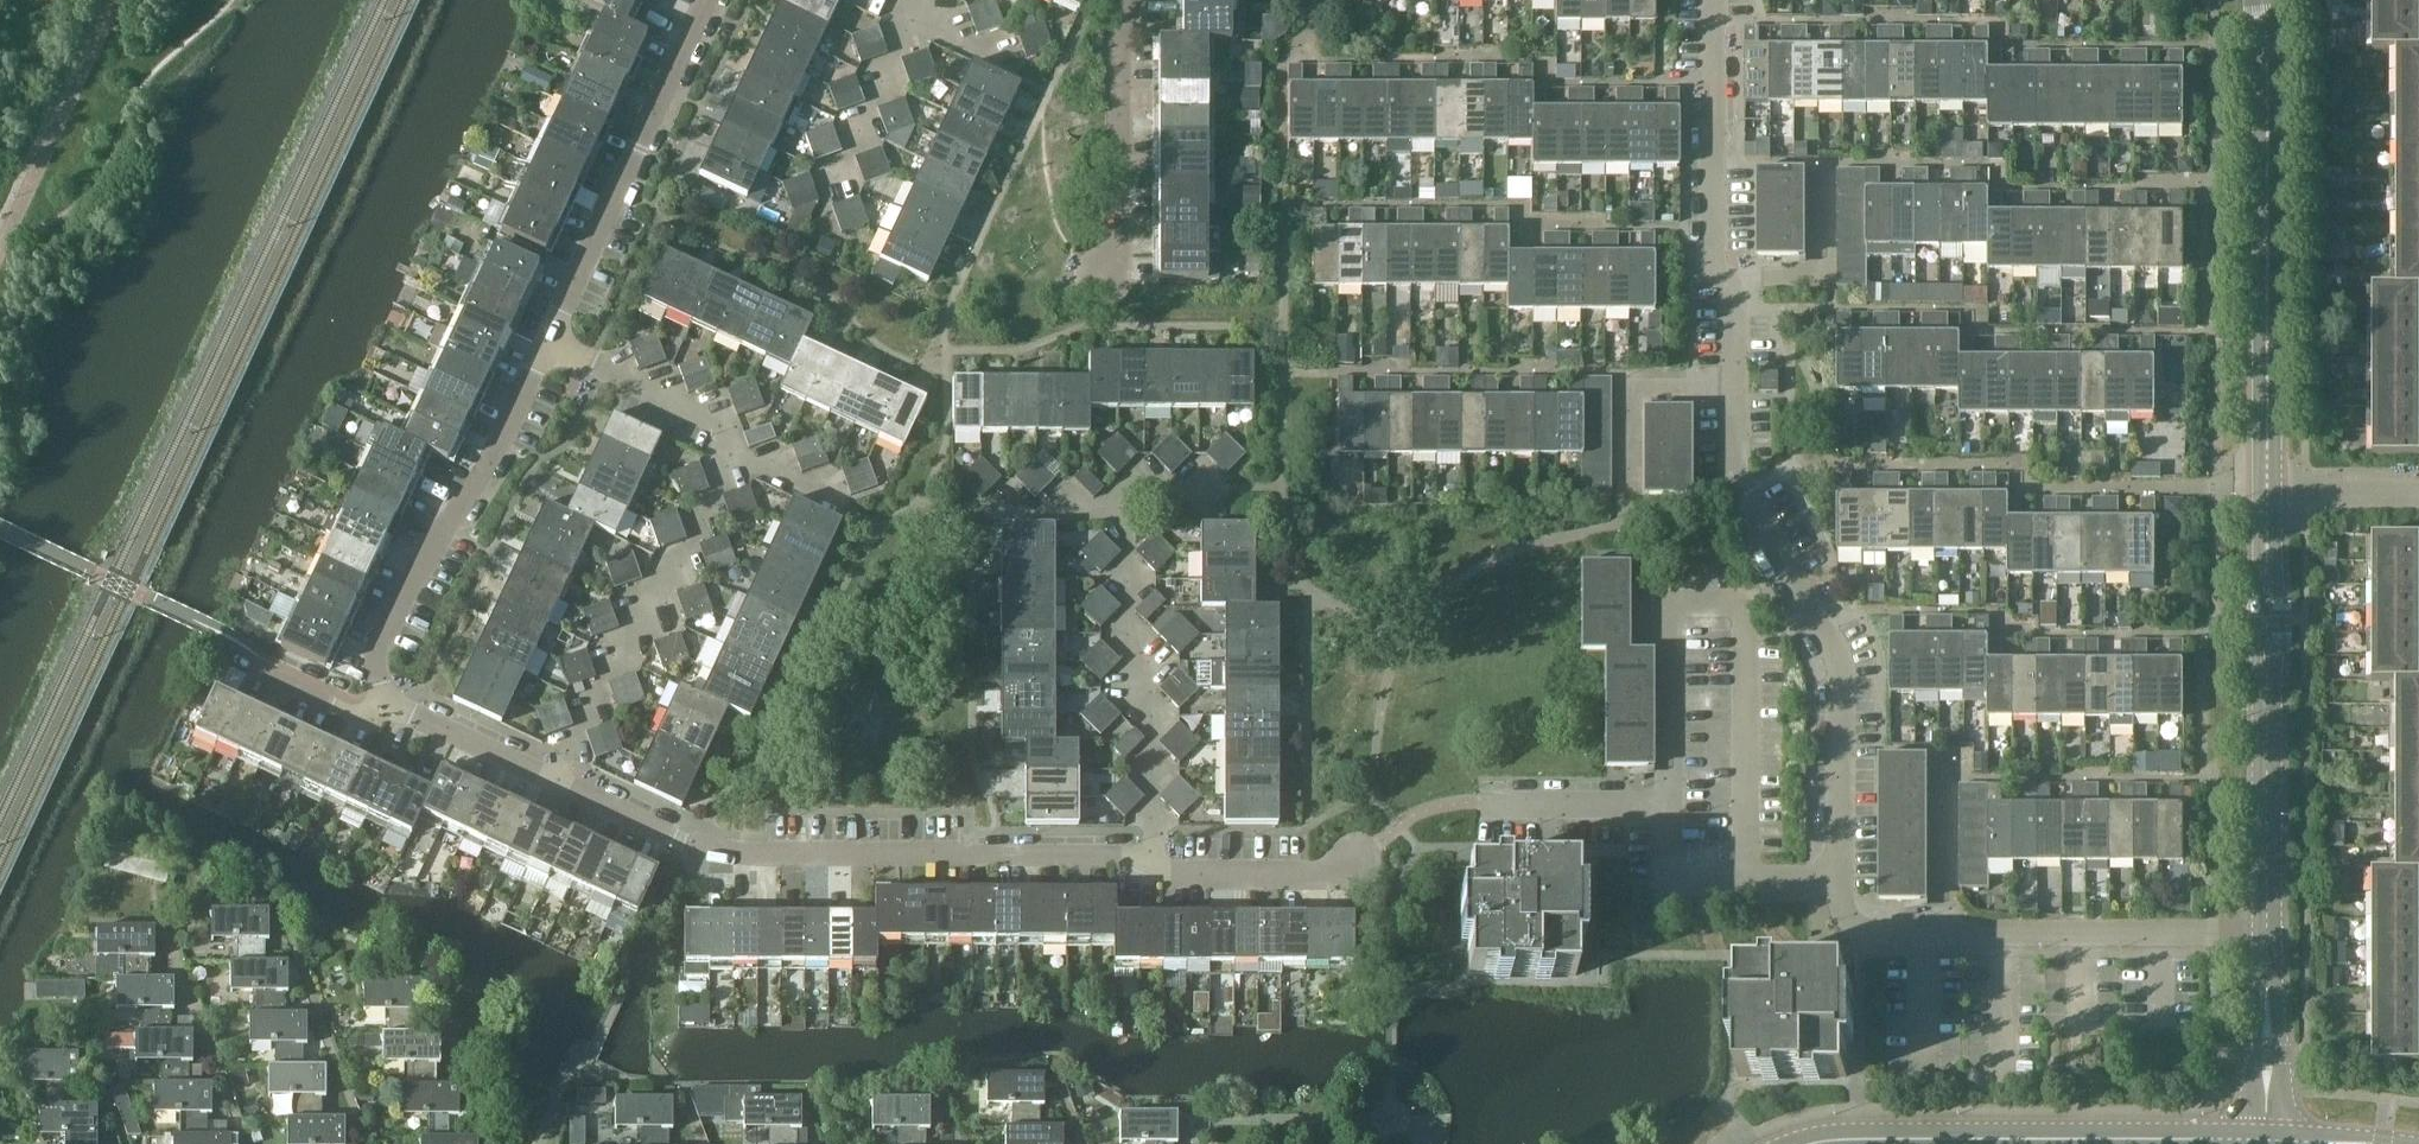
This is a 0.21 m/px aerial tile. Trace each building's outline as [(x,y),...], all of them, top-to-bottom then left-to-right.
[(626,25),(636,4),(627,0),(585,0),(582,6),(603,16),(603,15),(626,26),(626,25)] [(780,2),(827,24),(839,0),(781,0),(780,2)] [(968,8),(973,21),(1000,11),(995,0),(990,0),(968,8)] [(1085,0),(1057,0),(1080,11),(1085,0)] [(1183,17),(1231,17),(1236,17),(1236,0),(1183,0),(1183,17)] [(1581,0),(1556,0),(1556,20),(1581,20),(1581,0)] [(1605,0),(1581,0),(1581,20),(1605,20),(1605,0)] [(1629,0),(1605,0),(1605,20),(1629,20),(1629,0)] [(1629,20),(1655,20),(1655,0),(1629,0),(1629,20)] [(1840,1),(1824,1),(1824,16),(1840,16),(1840,1)] [(827,24),(780,2),(769,27),(816,49),(827,24)] [(2374,3),(2374,26),(2418,26),(2418,2),(2374,3)] [(2002,3),(1997,7),(1998,13),(2010,13),(2010,3),(2002,3)] [(1844,4),(1844,15),(1856,15),(1856,4),(1844,4)] [(1933,4),(1919,4),(1919,16),(1933,16),(1933,4)] [(1948,4),(1948,15),(1959,15),(1959,4),(1948,4)] [(1810,6),(1807,10),(1807,16),(1818,16),(1817,6),(1810,6)] [(1977,6),(1961,6),(1961,16),(1977,16),(1977,6)] [(1004,25),(1000,11),(973,21),(978,34),(1004,25)] [(648,35),(626,25),(626,26),(603,15),(603,16),(593,36),(638,57),(648,35)] [(1231,41),(1231,17),(1183,17),(1183,39),(1183,40),(1207,40),(1207,41),(1231,41)] [(1043,21),(1017,31),(1022,44),(1048,34),(1043,21)] [(883,40),(877,26),(851,36),(856,49),(883,40)] [(2029,26),(2012,26),(2012,38),(2029,37),(2029,26)] [(2374,26),(2374,51),(2398,51),(2398,50),(2418,50),(2418,26),(2374,26)] [(816,49),(769,27),(757,52),(804,74),(816,49)] [(1746,102),(1772,102),(1772,50),(1761,50),(1761,27),(1746,27),(1746,102)] [(1795,103),(1795,27),(1782,27),(1782,50),(1772,50),(1772,102),(1795,103)] [(1795,103),(1819,103),(1819,50),(1808,50),(1808,27),(1795,27),(1795,103)] [(1844,103),(1844,27),(1831,27),(1831,50),(1819,50),(1819,103),(1844,103)] [(1844,103),(1868,103),(1868,50),(1857,50),(1857,27),(1844,27),(1844,103)] [(1892,103),(1892,27),(1879,27),(1879,50),(1868,50),(1868,103),(1892,103)] [(1892,103),(1916,103),(1916,50),(1905,50),(1906,27),(1892,27),(1892,103)] [(1941,103),(1941,27),(1928,27),(1928,50),(1916,50),(1916,103),(1941,103)] [(1941,103),(1965,103),(1965,50),(1955,50),(1955,27),(1941,27),(1941,103)] [(1989,51),(1990,51),(1990,27),(1977,27),(1977,50),(1965,50),(1965,103),(1989,103),(1989,51)] [(1053,48),(1048,34),(1022,44),(1027,58),(1053,48)] [(627,78),(638,57),(593,36),(583,58),(627,78)] [(1207,63),(1207,41),(1207,40),(1183,40),(1183,39),(1160,39),(1160,63),(1207,63)] [(888,53),(883,40),(856,49),(861,63),(888,53)] [(937,76),(928,49),(914,54),(924,81),(937,76)] [(2398,50),(2398,51),(2398,73),(2418,73),(2418,50),(2398,50)] [(1989,127),(2015,127),(2015,73),(2003,73),(2003,51),(1990,51),(1989,51),(1989,103),(1989,127)] [(2039,127),(2039,51),(2026,51),(2026,73),(2015,73),(2015,127),(2039,127)] [(2039,127),(2063,127),(2063,74),(2053,74),(2053,51),(2039,51),(2039,127)] [(2087,127),(2087,51),(2074,51),(2074,74),(2063,74),(2063,127),(2087,127)] [(2087,127),(2112,127),(2112,74),(2101,74),(2101,51),(2087,51),(2087,127)] [(2136,127),(2160,127),(2160,74),(2149,74),(2149,51),(2136,52),(2136,127)] [(2186,127),(2186,51),(2172,52),(2171,74),(2160,74),(2160,127),(2186,127)] [(804,74),(757,52),(746,77),(793,99),(804,74)] [(2136,127),(2136,52),(2122,52),(2122,74),(2112,74),(2112,127),(2136,127)] [(924,81),(914,54),(901,59),(910,86),(924,81)] [(1556,57),(1556,79),(1565,79),(1565,57),(1556,57)] [(617,100),(627,78),(583,58),(573,79),(617,100)] [(1021,84),(1015,82),(974,62),(962,87),(1009,109),(1021,84)] [(1208,87),(1207,63),(1160,63),(1160,87),(1208,87)] [(1261,65),(1245,65),(1245,89),(1261,88),(1261,65)] [(1387,141),(1387,65),(1374,66),(1374,88),(1362,88),(1363,97),(1363,141),(1387,141)] [(1411,141),(1410,96),(1410,88),(1400,88),(1399,65),(1387,65),(1387,141),(1387,152),(1411,152),(1411,141)] [(1435,141),(1434,65),(1421,65),(1421,88),(1410,88),(1410,96),(1411,141),(1435,141)] [(1459,141),(1459,96),(1459,88),(1448,88),(1448,65),(1434,65),(1435,141),(1459,141)] [(1507,141),(1507,96),(1507,88),(1496,88),(1496,65),(1483,66),(1484,141),(1507,141)] [(1533,141),(1533,89),(1533,65),(1518,65),(1518,88),(1507,88),(1507,96),(1507,141),(1533,141)] [(527,66),(520,81),(546,93),(553,78),(527,66)] [(1314,141),(1313,97),(1313,88),(1302,88),(1302,66),(1289,66),(1289,141),(1314,141)] [(1338,141),(1338,66),(1324,66),(1324,88),(1313,88),(1313,97),(1314,141),(1338,141)] [(1363,141),(1363,97),(1362,88),(1351,88),(1351,66),(1338,66),(1338,141),(1363,141)] [(1484,141),(1483,66),(1471,66),(1471,88),(1459,88),(1459,96),(1459,141),(1484,141)] [(1602,66),(1591,66),(1591,77),(1603,77),(1602,66)] [(1642,66),(1630,66),(1630,75),(1642,75),(1642,66)] [(2398,73),(2398,97),(2418,97),(2418,73),(2398,73)] [(860,89),(855,75),(828,85),(833,98),(860,89)] [(793,99),(746,77),(734,102),(781,123),(793,99)] [(607,122),(617,100),(573,79),(563,101),(607,122)] [(998,134),(1009,109),(962,87),(950,112),(998,134)] [(1208,111),(1208,87),(1160,87),(1160,111),(1208,111)] [(864,102),(860,89),(833,98),(838,112),(864,102)] [(1558,164),(1558,119),(1557,111),(1546,111),(1546,89),(1533,89),(1533,141),(1533,165),(1558,164)] [(1581,164),(1581,89),(1568,90),(1568,111),(1557,111),(1558,119),(1558,164),(1581,164)] [(1605,164),(1605,119),(1605,111),(1594,111),(1594,89),(1581,89),(1581,164),(1605,164)] [(1630,164),(1629,89),(1616,89),(1616,111),(1605,111),(1605,119),(1605,164),(1630,164)] [(1655,164),(1655,119),(1655,111),(1643,111),(1643,89),(1629,89),(1630,164),(1655,164)] [(1679,89),(1666,89),(1666,111),(1655,111),(1655,119),(1655,164),(1680,164),(1679,89)] [(1259,90),(1241,90),(1241,111),(1259,111),(1259,90)] [(2398,97),(2398,121),(2418,121),(2418,97),(2398,97)] [(914,125),(904,98),(891,103),(901,130),(914,125)] [(597,144),(607,122),(563,101),(553,123),(597,144)] [(781,123),(734,102),(723,126),(770,148),(781,123)] [(901,130),(891,103),(877,108),(887,135),(901,130)] [(1208,135),(1208,111),(1160,111),(1160,135),(1208,135)] [(986,159),(998,134),(950,112),(939,136),(986,159)] [(2398,121),(2398,145),(2418,145),(2418,121),(2398,121)] [(586,165),(597,144),(553,123),(542,145),(586,165)] [(837,138),(832,124),(805,134),(810,148),(837,138)] [(770,148),(723,126),(711,151),(759,173),(770,148)] [(1208,159),(1208,135),(1160,135),(1160,159),(1208,159)] [(974,183),(986,159),(939,136),(927,161),(974,183)] [(842,151),(837,138),(810,148),(815,161),(842,151)] [(483,143),(473,166),(490,173),(500,151),(483,143)] [(1772,143),(1747,143),(1746,143),(1746,157),(1772,157),(1772,143)] [(1809,143),(1796,144),(1796,158),(1809,158),(1809,143)] [(576,187),(586,165),(542,145),(532,166),(576,187)] [(1965,159),(1965,145),(1943,145),(1943,159),(1965,159)] [(1984,145),(1965,145),(1965,159),(1984,159),(1984,145)] [(2005,145),(1990,145),(1990,160),(2005,160),(2005,145)] [(2398,145),(2398,169),(2418,169),(2418,145),(2398,145)] [(891,175),(881,147),(867,152),(877,179),(891,175)] [(1868,147),(1856,147),(1856,157),(1868,157),(1868,147)] [(759,173),(711,151),(700,176),(747,198),(759,173)] [(877,179),(867,152),(854,157),(864,184),(877,179)] [(2179,158),(2179,173),(2193,173),(2193,158),(2179,158)] [(1208,183),(1208,159),(1160,159),(1160,183),(1208,183)] [(1230,160),(1230,175),(1256,175),(1256,160),(1230,160)] [(2074,160),(2073,180),(2088,180),(2088,160),(2074,160)] [(963,208),(974,183),(927,161),(916,186),(963,208)] [(566,209),(576,187),(532,166),(522,188),(566,209)] [(2017,169),(2017,182),(2036,182),(2037,169),(2017,169)] [(2398,169),(2398,193),(2418,193),(2418,169),(2398,169)] [(1801,258),(1800,199),(1800,170),(1764,170),(1765,258),(1801,258)] [(1868,185),(1868,170),(1838,170),(1838,185),(1868,185)] [(1868,255),(1893,255),(1893,193),(1881,193),(1881,170),(1868,170),(1868,185),(1868,200),(1868,214),(1868,229),(1868,243),(1868,245),(1868,255)] [(1917,245),(1917,170),(1904,170),(1904,193),(1893,193),(1893,255),(1917,255),(1917,245)] [(1917,245),(1942,245),(1942,192),(1930,192),(1930,170),(1917,170),(1917,245)] [(1966,245),(1966,170),(1953,170),(1953,192),(1942,192),(1942,245),(1966,245)] [(1966,245),(1989,244),(1989,193),(1989,192),(1979,192),(1979,170),(1966,170),(1966,245)] [(787,196),(814,186),(809,173),(782,183),(787,196)] [(1510,197),(1532,197),(1532,177),(1510,176),(1510,197)] [(1208,207),(1208,183),(1160,183),(1160,207),(1208,207)] [(1243,184),(1243,203),(1260,204),(1260,185),(1243,184)] [(1482,184),(1460,184),(1460,185),(1460,199),(1483,198),(1482,184)] [(1460,185),(1436,186),(1436,200),(1460,200),(1460,199),(1460,185)] [(1868,200),(1868,185),(1838,185),(1838,200),(1868,200)] [(819,199),(814,186),(787,196),(792,209),(819,199)] [(951,233),(963,208),(916,186),(904,211),(951,233)] [(556,231),(566,209),(522,188),(512,210),(556,231)] [(1434,189),(1418,189),(1419,200),(1434,200),(1434,189)] [(1567,193),(1558,194),(1558,208),(1567,208),(1567,193)] [(2015,269),(2015,216),(2004,216),(2004,193),(1991,193),(1989,193),(1989,244),(1989,269),(2015,269)] [(2039,269),(2039,193),(2026,193),(2026,216),(2015,216),(2015,269),(2039,269)] [(2039,269),(2063,269),(2063,216),(2052,216),(2052,193),(2039,193),(2039,269)] [(2088,280),(2088,269),(2088,193),(2075,193),(2075,215),(2063,216),(2063,269),(2063,280),(2088,280)] [(2088,269),(2112,269),(2112,215),(2101,215),(2101,193),(2088,193),(2088,269)] [(2136,269),(2136,193),(2123,193),(2123,215),(2112,215),(2112,269),(2136,269)] [(2136,269),(2161,269),(2161,215),(2150,215),(2150,193),(2136,193),(2136,269)] [(2185,269),(2185,193),(2172,193),(2172,215),(2161,215),(2161,269),(2185,269)] [(2398,193),(2398,217),(2418,217),(2418,193),(2398,193)] [(868,223),(858,196),(845,201),(855,228),(868,223)] [(450,198),(447,205),(463,213),(466,205),(450,198)] [(1868,214),(1868,200),(1838,200),(1838,214),(1868,214)] [(855,228),(845,201),(832,206),(841,233),(855,228)] [(1591,203),(1591,215),(1603,215),(1603,203),(1591,203)] [(1208,231),(1208,207),(1160,207),(1160,231),(1208,231)] [(556,231),(512,210),(501,232),(546,252),(556,231)] [(1339,285),(1339,240),(1339,232),(1327,232),(1327,210),(1313,210),(1313,285),(1339,285)] [(1363,285),(1363,210),(1350,210),(1350,232),(1339,232),(1339,240),(1339,285),(1363,285)] [(1387,285),(1387,241),(1387,232),(1376,232),(1376,210),(1363,210),(1363,285),(1387,285)] [(1411,285),(1411,210),(1398,211),(1398,232),(1387,232),(1387,241),(1387,285),(1411,285)] [(1435,285),(1435,241),(1435,233),(1424,233),(1424,210),(1411,210),(1411,285),(1435,285)] [(1508,234),(1508,210),(1495,210),(1495,233),(1483,233),(1483,241),(1483,285),(1508,285),(1508,234)] [(940,258),(951,233),(904,211),(892,235),(940,258)] [(1460,285),(1459,211),(1446,211),(1446,233),(1435,233),(1435,241),(1435,285),(1460,285)] [(1483,285),(1483,241),(1483,233),(1472,233),(1472,211),(1459,211),(1460,285),(1483,285)] [(1868,229),(1868,214),(1838,214),(1838,229),(1868,229)] [(2398,217),(2398,241),(2418,241),(2418,217),(2398,217)] [(1868,243),(1868,229),(1838,229),(1838,243),(1868,243)] [(1219,231),(1208,231),(1160,231),(1160,255),(1219,255),(1219,231)] [(1606,308),(1605,233),(1592,233),(1593,256),(1581,256),(1581,264),(1581,308),(1606,308)] [(1630,308),(1630,264),(1630,255),(1619,256),(1619,233),(1605,233),(1606,308),(1630,308)] [(1655,233),(1641,233),(1641,255),(1630,255),(1630,264),(1630,308),(1655,308),(1655,233)] [(1533,308),(1532,265),(1532,256),(1521,256),(1521,234),(1508,234),(1508,285),(1508,308),(1533,308)] [(1557,308),(1557,234),(1544,234),(1544,256),(1532,256),(1532,265),(1533,308),(1557,308)] [(1581,308),(1581,264),(1581,256),(1570,256),(1570,234),(1557,234),(1557,308),(1581,308)] [(928,282),(940,258),(892,235),(873,276),(894,286),(901,270),(928,282)] [(822,237),(815,252),(830,259),(837,243),(822,237)] [(447,238),(442,249),(456,255),(461,244),(447,238)] [(2398,241),(2398,265),(2418,265),(2418,241),(2398,241)] [(1868,258),(1868,255),(1868,245),(1868,243),(1838,243),(1838,258),(1868,258)] [(496,246),(486,267),(529,287),(539,266),(496,246)] [(667,310),(689,263),(664,251),(642,298),(667,310)] [(1219,279),(1219,255),(1160,255),(1160,279),(1219,279)] [(1259,258),(1246,258),(1246,273),(1259,273),(1259,258)] [(1868,273),(1868,258),(1838,258),(1838,273),(1868,273)] [(692,321),(714,274),(689,263),(667,310),(692,321)] [(2398,265),(2398,287),(2398,288),(2418,288),(2418,265),(2398,265)] [(486,267),(476,289),(519,309),(529,287),(486,267)] [(1868,287),(1868,273),(1838,273),(1838,286),(1839,287),(1868,287)] [(716,333),(738,286),(714,274),(692,321),(716,333)] [(1990,301),(1991,283),(1878,281),(1877,299),(1990,301)] [(741,344),(763,297),(738,286),(716,333),(741,344)] [(2398,288),(2398,287),(2374,287),(2375,312),(2418,312),(2418,288),(2398,288)] [(476,289),(466,311),(509,331),(519,309),(476,289)] [(766,356),(788,309),(763,297),(741,344),(766,356)] [(2111,302),(2090,302),(2090,318),(2110,318),(2111,302)] [(813,321),(788,309),(766,356),(789,367),(790,367),(802,342),(803,342),(813,321)] [(466,311),(456,332),(499,352),(509,331),(466,311)] [(2148,312),(2143,317),(2143,326),(2157,326),(2157,312),(2148,312)] [(2375,312),(2375,336),(2418,336),(2418,312),(2375,312)] [(1937,390),(1937,313),(1924,313),(1924,336),(1913,336),(1913,390),(1937,390)] [(1937,390),(1961,390),(1961,337),(1961,336),(1950,336),(1950,313),(1937,313),(1937,390)] [(1839,390),(1864,390),(1864,336),(1853,336),(1853,314),(1838,314),(1839,390)] [(1889,401),(1889,390),(1888,314),(1876,314),(1876,336),(1864,336),(1864,390),(1864,401),(1889,401)] [(1889,390),(1913,390),(1913,336),(1901,336),(1901,314),(1888,314),(1889,390)] [(2062,315),(2047,315),(2047,326),(2062,326),(2062,315)] [(456,332),(446,354),(488,374),(499,352),(456,332)] [(1647,333),(1646,357),(1662,357),(1662,333),(1647,333)] [(657,334),(630,344),(635,357),(662,348),(657,334)] [(2375,336),(2375,360),(2418,360),(2418,336),(2375,336)] [(1352,337),(1338,337),(1338,364),(1355,364),(1355,349),(1352,349),(1352,337)] [(1986,414),(1986,360),(1976,360),(1976,337),(1961,337),(1961,390),(1961,414),(1986,414)] [(2011,414),(2011,337),(1997,337),(1997,360),(1986,360),(1986,414),(2011,414)] [(2011,414),(2036,413),(2036,360),(2024,360),(2024,337),(2011,337),(2011,414)] [(2060,424),(2060,413),(2059,337),(2046,337),(2047,360),(2036,360),(2036,413),(2036,424),(2060,424)] [(2060,413),(2084,413),(2083,360),(2072,360),(2072,337),(2059,337),(2060,413)] [(2107,413),(2107,337),(2094,337),(2094,360),(2083,360),(2084,413),(2107,413)] [(2132,424),(2132,413),(2132,360),(2121,360),(2121,337),(2107,337),(2107,413),(2107,424),(2132,424)] [(2157,413),(2157,338),(2143,338),(2143,360),(2132,360),(2132,413),(2157,413)] [(1386,341),(1374,341),(1374,357),(1386,357),(1386,341)] [(827,353),(803,342),(802,342),(790,367),(789,367),(779,388),(805,400),(827,353)] [(666,361),(662,348),(635,357),(640,370),(666,361)] [(1546,348),(1546,359),(1556,359),(1556,352),(1557,352),(1557,348),(1546,348)] [(852,365),(827,353),(805,400),(829,412),(852,365)] [(446,354),(435,375),(478,396),(488,374),(446,354)] [(1117,408),(1117,356),(1089,356),(1089,379),(1090,379),(1090,408),(1091,408),(1117,408)] [(1145,407),(1145,356),(1117,356),(1117,408),(1145,407)] [(1172,407),(1172,356),(1145,356),(1145,407),(1172,407)] [(1199,407),(1199,356),(1172,356),(1172,407),(1199,407)] [(1227,407),(1227,356),(1199,356),(1199,407),(1227,407)] [(1254,356),(1227,356),(1227,407),(1254,407),(1254,356)] [(706,358),(679,367),(684,380),(710,371),(706,358)] [(2375,360),(2375,384),(2418,384),(2418,360),(2375,360)] [(876,376),(852,365),(829,412),(854,423),(876,376)] [(715,384),(710,371),(684,380),(688,393),(715,384)] [(1779,374),(1765,374),(1761,374),(1762,394),(1779,394),(1779,374)] [(435,375),(425,397),(468,417),(478,396),(435,375)] [(879,435),(901,388),(876,376),(854,423),(879,435)] [(1581,451),(1581,436),(1581,422),(1581,407),(1581,392),(1581,377),(1569,377),(1569,400),(1557,400),(1557,409),(1557,454),(1581,454),(1581,451)] [(1611,392),(1611,378),(1611,377),(1581,377),(1581,392),(1611,392)] [(1364,454),(1364,409),(1364,401),(1352,401),(1352,378),(1338,378),(1338,454),(1364,454)] [(1388,454),(1388,378),(1375,378),(1375,401),(1364,401),(1364,409),(1364,454),(1388,454)] [(1412,454),(1412,409),(1412,400),(1400,400),(1400,378),(1388,378),(1388,454),(1412,454)] [(1437,454),(1436,378),(1423,378),(1423,400),(1412,400),(1412,409),(1412,454),(1437,454)] [(1461,454),(1461,409),(1461,400),(1450,400),(1450,378),(1436,378),(1437,454),(1461,454)] [(1484,454),(1484,378),(1472,378),(1472,400),(1461,400),(1461,409),(1461,454),(1484,454)] [(1508,454),(1508,409),(1508,400),(1497,400),(1497,378),(1484,378),(1484,454),(1508,454)] [(1533,454),(1533,378),(1520,378),(1520,400),(1508,400),(1508,409),(1508,454),(1533,454)] [(1557,454),(1557,409),(1557,400),(1546,400),(1546,378),(1533,378),(1533,454),(1557,454)] [(981,432),(980,379),(953,379),(953,432),(981,432)] [(1008,432),(1008,379),(980,379),(981,432),(1008,432)] [(1035,432),(1035,379),(1008,379),(1008,432),(1035,432)] [(1063,432),(1062,379),(1035,379),(1035,432),(1063,432)] [(1090,379),(1089,379),(1062,379),(1063,432),(1091,432),(1091,408),(1090,408),(1090,379)] [(755,380),(729,390),(733,403),(759,394),(755,380)] [(2375,384),(2375,408),(2418,408),(2418,384),(2375,384)] [(927,400),(901,388),(879,435),(905,447),(927,400)] [(1611,407),(1611,392),(1581,392),(1581,407),(1611,407)] [(764,406),(759,394),(733,403),(738,415),(764,406)] [(339,396),(334,406),(348,413),(349,413),(353,403),(339,396)] [(425,397),(415,419),(458,439),(468,417),(425,397)] [(1611,422),(1611,407),(1581,407),(1581,422),(1611,422)] [(2375,408),(2375,432),(2418,432),(2418,408),(2375,408)] [(1685,409),(1649,409),(1649,497),(1685,497),(1685,409)] [(662,436),(615,414),(603,440),(650,462),(662,436)] [(328,416),(323,427),(338,434),(343,423),(328,416)] [(406,439),(405,440),(427,451),(426,452),(447,462),(458,439),(415,419),(406,439)] [(1611,436),(1611,422),(1581,422),(1581,436),(1611,436)] [(749,448),(775,439),(770,424),(744,434),(749,448)] [(377,426),(366,449),(373,452),(417,472),(426,452),(427,451),(405,440),(406,439),(384,429),(377,426)] [(2375,432),(2375,456),(2418,456),(2418,432),(2375,432)] [(1161,464),(1182,444),(1172,434),(1151,454),(1161,464)] [(1127,464),(1136,454),(1117,435),(1107,445),(1127,464)] [(1215,465),(1235,445),(1226,435),(1206,455),(1215,465)] [(1611,451),(1611,436),(1581,436),(1581,451),(1611,451)] [(819,437),(793,446),(797,460),(824,450),(819,437)] [(650,462),(603,440),(591,464),(638,486),(650,462)] [(318,442),(314,451),(327,457),(331,448),(318,442)] [(1887,443),(1873,443),(1873,455),(1887,455),(1887,443)] [(1171,474),(1191,454),(1182,444),(1161,464),(1171,474)] [(1127,464),(1107,445),(1097,455),(1117,474),(1127,464)] [(1225,475),(1245,455),(1235,445),(1215,465),(1225,475)] [(2106,449),(2083,450),(2084,478),(2106,477),(2106,449)] [(828,464),(824,450),(797,460),(802,473),(828,464)] [(1611,466),(1611,451),(1581,451),(1581,454),(1581,466),(1611,466)] [(373,452),(363,473),(407,494),(417,472),(373,452)] [(846,482),(873,473),(868,459),(841,469),(846,482)] [(981,459),(971,469),(991,488),(1001,478),(981,459)] [(1035,459),(1025,469),(1045,488),(1055,478),(1035,459)] [(638,486),(591,464),(580,489),(626,511),(638,486)] [(704,476),(700,464),(673,473),(678,486),(704,476)] [(2133,464),(2133,478),(2147,478),(2147,464),(2133,464)] [(1611,481),(1611,466),(1581,466),(1581,481),(1611,481)] [(1084,468),(1074,479),(1094,498),(1104,488),(1084,468)] [(2061,468),(2061,479),(2072,479),(2072,468),(2061,468)] [(991,488),(971,469),(961,479),(981,498),(991,488)] [(1045,488),(1025,469),(1015,479),(1035,498),(1045,488)] [(363,473),(353,495),(396,515),(407,494),(363,473)] [(878,486),(873,473),(846,482),(851,496),(878,486)] [(1889,551),(1888,475),(1875,475),(1875,498),(1864,498),(1864,551),(1889,551)] [(1889,551),(1913,551),(1912,497),(1901,498),(1901,475),(1888,475),(1889,551)] [(1937,551),(1937,475),(1923,475),(1924,497),(1912,497),(1913,551),(1937,551)] [(1937,551),(1961,551),(1961,497),(1950,497),(1950,475),(1937,475),(1937,551)] [(1985,550),(1985,475),(1972,475),(1972,497),(1961,497),(1961,551),(1985,550)] [(1985,550),(2009,550),(2008,499),(2008,497),(1998,497),(1998,475),(1985,475),(1985,550)] [(709,489),(704,476),(678,486),(682,499),(709,489)] [(1839,552),(1864,551),(1864,498),(1852,498),(1852,476),(1839,476),(1839,552)] [(1611,495),(1611,481),(1581,481),(1581,495),(1611,495)] [(759,513),(749,487),(736,492),(745,518),(759,513)] [(580,489),(568,513),(568,514),(593,525),(593,526),(615,536),(626,511),(580,489)] [(745,518),(736,492),(723,496),(733,523),(745,518)] [(353,495),(343,517),(386,537),(396,515),(353,495)] [(2058,573),(2058,498),(2045,498),(2045,521),(2034,521),(2034,573),(2058,573)] [(2058,573),(2082,573),(2082,521),(2071,521),(2071,498),(2058,498),(2058,573)] [(2107,573),(2107,498),(2094,498),(2094,520),(2082,521),(2082,573),(2107,573)] [(2107,573),(2131,573),(2131,520),(2120,520),(2120,498),(2107,498),(2107,573)] [(2156,573),(2156,498),(2142,498),(2143,520),(2131,520),(2131,573),(2156,573)] [(842,520),(840,520),(795,499),(783,523),(830,545),(842,520)] [(2034,573),(2034,521),(2023,521),(2023,499),(2008,499),(2009,550),(2009,573),(2034,573)] [(2166,499),(2166,518),(2186,518),(2186,500),(2166,499)] [(568,514),(568,513),(547,503),(535,528),(581,550),(593,526),(593,525),(568,514)] [(332,512),(322,533),(333,538),(376,559),(386,537),(343,517),(332,512)] [(681,526),(676,513),(651,522),(656,536),(681,526)] [(819,570),(830,545),(783,523),(772,548),(819,570)] [(1054,552),(1054,525),(1003,525),(1003,552),(1054,552)] [(1254,525),(1228,525),(1202,525),(1202,552),(1254,552),(1254,525)] [(686,539),(681,526),(656,536),(661,549),(686,539)] [(581,550),(535,528),(524,553),(570,574),(581,550)] [(1120,553),(1100,534),(1091,543),(1110,563),(1120,553)] [(1146,563),(1166,544),(1156,534),(1136,553),(1146,563)] [(737,562),(727,536),(714,541),(723,567),(737,562)] [(2373,561),(2418,561),(2418,537),(2373,537),(2373,561)] [(333,538),(323,560),(366,580),(376,559),(333,538)] [(723,567),(714,541),(700,546),(710,572),(723,567)] [(1110,563),(1091,543),(1081,553),(1100,572),(1110,563)] [(1175,554),(1166,544),(1146,563),(1155,573),(1175,554)] [(2337,544),(2325,544),(2326,562),(2337,562),(2337,544)] [(807,595),(819,570),(772,548),(760,573),(807,595)] [(1054,579),(1054,552),(1003,552),(1003,579),(1054,579)] [(1254,580),(1254,552),(1202,552),(1202,580),(1254,580)] [(570,574),(524,553),(512,577),(558,599),(570,574)] [(633,553),(620,558),(629,584),(642,579),(633,553)] [(629,584),(620,558),(606,562),(616,589),(629,584)] [(323,560),(312,582),(356,602),(366,580),(323,560)] [(2373,561),(2373,585),(2418,585),(2418,561),(2373,561)] [(1622,651),(1623,563),(1587,563),(1586,652),(1610,652),(1610,768),(1646,768),(1647,651),(1622,651)] [(796,619),(807,595),(760,573),(749,597),(796,619)] [(558,599),(512,577),(500,602),(547,624),(558,599)] [(306,579),(296,600),(302,603),(346,623),(356,602),(312,582),(306,579)] [(1054,607),(1054,579),(1003,579),(1003,606),(1054,607)] [(1254,608),(1254,607),(1254,580),(1202,580),(1202,609),(1226,609),(1226,608),(1254,608)] [(713,611),(704,585),(690,590),(700,616),(713,611)] [(2373,585),(2373,609),(2418,609),(2418,585),(2373,585)] [(1886,586),(1869,586),(1869,603),(1886,603),(1886,586)] [(1120,607),(1100,587),(1090,597),(1110,617),(1120,607)] [(700,616),(690,590),(677,594),(687,621),(700,616)] [(1165,602),(1155,591),(1135,611),(1145,622),(1165,602)] [(279,593),(270,612),(287,620),(286,622),(292,625),(336,645),(346,623),(302,603),(296,600),(296,601),(279,593)] [(1981,594),(1967,594),(1967,604),(1981,604),(1981,594)] [(785,644),(796,619),(749,597),(738,622),(785,644)] [(1110,617),(1090,597),(1080,607),(1100,627),(1110,617)] [(547,624),(500,602),(489,626),(535,648),(547,624)] [(614,615),(609,602),(583,611),(588,624),(614,615)] [(2058,604),(2043,604),(2043,627),(2058,627),(2058,604)] [(1054,634),(1054,607),(1003,606),(1003,634),(1054,634)] [(1278,607),(1254,607),(1254,608),(1226,608),(1226,609),(1226,635),(1278,635),(1278,607)] [(2373,609),(2373,633),(2418,633),(2418,609),(2373,609)] [(619,628),(614,615),(588,624),(592,638),(619,628)] [(1169,645),(1189,625),(1179,615),(1166,615),(1152,628),(1169,645)] [(1916,692),(1916,648),(1916,639),(1905,639),(1905,617),(1891,617),(1891,692),(1916,692)] [(1940,692),(1940,617),(1927,617),(1927,639),(1916,639),(1916,648),(1916,692),(1940,692)] [(1965,692),(1965,647),(1964,639),(1953,639),(1953,617),(1940,617),(1940,692),(1965,692)] [(1990,640),(1991,640),(1991,617),(1976,617),(1976,639),(1964,639),(1965,647),(1965,692),(1964,702),(1989,702),(1989,692),(1990,692),(1990,640)] [(773,669),(785,644),(738,622),(726,647),(773,669)] [(292,625),(282,646),(325,667),(336,645),(292,625)] [(1198,635),(1189,625),(1169,645),(1179,655),(1198,635)] [(535,648),(489,626),(477,651),(524,673),(535,648)] [(2373,633),(2374,657),(2418,657),(2418,633),(2373,633)] [(690,660),(680,634),(667,639),(677,665),(690,660)] [(1054,661),(1054,634),(1003,634),(1003,661),(1054,661)] [(1278,662),(1278,635),(1226,635),(1226,662),(1278,662)] [(677,665),(667,639),(654,644),(664,670),(677,665)] [(2015,716),(2015,671),(2015,663),(2004,663),(2004,640),(1991,640),(1990,640),(1990,692),(1989,692),(1989,702),(1989,716),(2015,716)] [(2039,716),(2039,640),(2026,640),(2026,663),(2015,663),(2015,671),(2015,716),(2039,716)] [(2063,716),(2063,671),(2063,663),(2052,663),(2052,640),(2039,640),(2039,716),(2063,716)] [(2136,716),(2136,640),(2123,640),(2123,663),(2111,663),(2111,671),(2111,716),(2111,727),(2136,727),(2136,716)] [(2160,716),(2159,671),(2159,663),(2148,663),(2148,640),(2136,640),(2136,716),(2160,716)] [(2185,716),(2185,640),(2171,640),(2171,663),(2159,663),(2159,671),(2160,716),(2185,716)] [(1090,671),(1110,651),(1100,641),(1080,661),(1090,671)] [(2087,716),(2087,641),(2074,641),(2074,663),(2063,663),(2063,671),(2063,716),(2087,716)] [(2111,716),(2111,671),(2111,663),(2100,663),(2100,641),(2087,641),(2087,716),(2111,716)] [(762,693),(773,669),(726,647),(715,671),(762,693)] [(524,673),(477,651),(466,676),(512,698),(524,673)] [(590,664),(586,651),(560,660),(564,673),(590,664)] [(1120,661),(1110,651),(1090,671),(1100,681),(1120,661)] [(2374,657),(2374,683),(2397,682),(2418,682),(2418,657),(2374,657)] [(1054,689),(1054,661),(1003,661),(1003,689),(1054,689)] [(1278,690),(1278,662),(1226,662),(1226,690),(1278,690)] [(595,677),(590,664),(564,673),(569,687),(595,677)] [(1169,699),(1189,679),(1179,668),(1158,689),(1169,699)] [(750,719),(762,693),(715,671),(703,696),(728,708),(728,709),(750,719)] [(646,700),(636,673),(623,678),(632,705),(646,700)] [(512,698),(466,676),(454,701),(500,723),(512,698)] [(1301,677),(1289,677),(1290,689),(1301,689),(1301,677)] [(632,705),(623,678),(610,683),(619,709),(632,705)] [(1199,689),(1189,679),(1169,699),(1179,709),(1199,689)] [(2397,682),(2398,705),(2418,704),(2418,682),(2397,682)] [(716,733),(728,709),(728,708),(703,696),(681,685),(669,711),(716,733)] [(1054,716),(1054,689),(1003,689),(1003,716),(1054,716)] [(237,700),(216,690),(195,734),(217,744),(237,700)] [(1278,717),(1278,690),(1226,690),(1226,717),(1278,717)] [(1090,725),(1110,705),(1100,695),(1080,716),(1090,725)] [(238,754),(259,710),(237,700),(217,744),(238,754)] [(542,722),(567,713),(563,700),(537,709),(542,722)] [(2398,705),(2398,728),(2418,728),(2418,704),(2398,705)] [(1099,735),(1120,715),(1110,705),(1090,725),(1099,735)] [(260,764),(281,720),(259,710),(238,754),(260,764)] [(704,758),(716,733),(669,711),(657,735),(704,758)] [(572,726),(567,713),(542,722),(546,736),(572,726)] [(1054,743),(1054,716),(1003,716),(1002,744),(1026,744),(1026,743),(1054,743)] [(1278,744),(1278,717),(1226,717),(1226,744),(1278,744)] [(302,730),(281,720),(260,764),(282,774),(302,730)] [(622,749),(613,723),(600,728),(609,753),(622,749)] [(1169,753),(1189,733),(1179,723),(1159,743),(1169,753)] [(609,753),(600,728),(586,733),(596,758),(609,753)] [(2398,728),(2398,752),(2418,752),(2418,728),(2398,728)] [(1144,739),(1134,729),(1113,749),(1123,759),(1144,739)] [(303,784),(324,740),(302,730),(282,774),(303,784)] [(1199,743),(1189,733),(1169,753),(1179,763),(1199,743)] [(1939,734),(1927,734),(1927,744),(1939,744),(1939,734)] [(692,782),(704,758),(657,735),(646,760),(692,782)] [(325,794),(346,750),(324,740),(303,784),(325,794)] [(1078,743),(1054,743),(1026,743),(1026,744),(1026,771),(1078,771),(1078,743)] [(1278,772),(1278,744),(1226,744),(1226,772),(1278,772)] [(347,804),(367,760),(346,750),(325,794),(347,804)] [(2398,752),(2398,776),(2418,776),(2418,752),(2398,752)] [(2159,754),(2135,755),(2136,773),(2159,773),(2159,754)] [(1922,902),(1922,755),(1886,755),(1886,902),(1922,902)] [(1990,755),(1976,755),(1976,772),(1990,772),(1990,755)] [(368,814),(389,770),(367,760),(347,804),(368,814)] [(680,807),(692,782),(646,760),(634,785),(680,807)] [(443,823),(464,779),(441,769),(431,790),(432,790),(422,812),(423,813),(443,823)] [(390,825),(411,780),(389,770),(368,814),(390,825)] [(1078,798),(1078,771),(1026,771),(1026,798),(1078,798)] [(1278,799),(1278,772),(1226,772),(1226,799),(1278,799)] [(2398,776),(2398,800),(2418,800),(2418,776),(2398,776)] [(1169,807),(1189,788),(1179,777),(1159,797),(1169,807)] [(1144,797),(1124,778),(1114,788),(1133,807),(1144,797)] [(465,833),(486,790),(464,779),(443,823),(465,833)] [(432,790),(431,790),(411,780),(390,825),(412,835),(423,813),(422,812),(432,790)] [(2171,807),(2160,807),(2160,815),(2160,860),(2185,860),(2185,818),(2185,816),(2193,816),(2192,789),(2185,789),(2185,784),(2171,784),(2171,807)] [(1991,785),(1960,785),(1960,800),(1991,800),(1991,785)] [(2003,785),(1991,785),(1991,800),(1991,815),(1991,830),(1991,844),(1991,859),(1991,860),(2015,860),(2015,816),(2015,807),(2003,807),(2003,785)] [(2025,807),(2015,807),(2015,816),(2015,860),(2039,860),(2038,785),(2025,785),(2025,807)] [(2052,785),(2038,785),(2039,860),(2063,860),(2063,816),(2063,807),(2052,807),(2052,785)] [(2074,807),(2063,807),(2063,816),(2063,860),(2087,860),(2087,785),(2074,785),(2074,807)] [(2100,785),(2087,785),(2087,860),(2112,860),(2111,816),(2111,807),(2100,807),(2100,785)] [(2123,807),(2111,807),(2111,816),(2112,860),(2136,860),(2136,785),(2123,785),(2123,807)] [(2149,785),(2136,785),(2136,860),(2160,860),(2160,815),(2160,807),(2149,807),(2149,785)] [(1200,786),(1200,795),(1219,796),(1220,787),(1200,786)] [(1133,807),(1114,788),(1104,798),(1123,817),(1133,807)] [(1199,798),(1189,788),(1169,807),(1179,817),(1199,798)] [(487,843),(507,800),(486,790),(465,833),(487,843)] [(1078,826),(1078,798),(1026,798),(1026,826),(1078,826)] [(1278,825),(1278,799),(1226,799),(1226,825),(1278,825)] [(509,853),(529,810),(507,800),(487,843),(509,853)] [(1991,800),(1960,800),(1960,815),(1991,815),(1991,800)] [(2398,800),(2398,824),(2418,824),(2418,800),(2398,800)] [(530,864),(551,820),(529,810),(509,853),(530,864)] [(1991,815),(1960,815),(1960,830),(1991,830),(1991,815)] [(552,874),(573,831),(551,820),(530,864),(528,869),(550,879),(552,874)] [(2398,824),(2398,848),(2418,847),(2418,824),(2398,824)] [(1991,830),(1960,830),(1960,844),(1991,844),(1991,830)] [(594,841),(573,831),(552,874),(574,884),(594,841)] [(113,834),(104,868),(166,885),(175,850),(113,834)] [(616,851),(594,841),(574,884),(596,895),(616,851)] [(1991,844),(1960,844),(1960,859),(1991,859),(1991,844)] [(2398,848),(2399,870),(2399,871),(2418,871),(2418,847),(2398,848)] [(638,862),(616,851),(596,895),(617,905),(638,862)] [(1468,975),(1575,976),(1576,885),(1586,885),(1586,857),(1571,857),(1571,868),(1468,867),(1468,975)] [(1991,859),(1960,859),(1960,874),(1991,874),(1991,860),(1991,859)] [(634,925),(659,872),(638,862),(617,905),(612,915),(634,925)] [(2399,871),(2399,870),(2375,870),(2375,895),(2418,895),(2418,871),(2399,871)] [(1991,874),(1960,874),(1960,889),(1991,889),(1991,874)] [(899,940),(899,891),(876,891),(875,916),(877,916),(877,940),(878,940),(899,940)] [(923,940),(923,891),(899,891),(899,940),(923,940)] [(947,940),(947,891),(923,891),(923,940),(947,940)] [(971,940),(971,891),(947,891),(947,940),(971,940)] [(995,940),(995,891),(971,891),(971,940),(995,940)] [(1019,940),(1019,891),(995,891),(995,940),(1019,940)] [(1043,940),(1043,891),(1019,891),(1019,940),(1043,940)] [(1067,940),(1067,891),(1043,891),(1043,940),(1067,940)] [(1091,941),(1091,891),(1067,891),(1067,940),(1091,941)] [(1115,891),(1091,891),(1091,941),(1114,940),(1114,915),(1115,915),(1115,891)] [(2375,895),(2375,919),(2418,919),(2418,895),(2375,895)] [(2012,896),(1996,896),(1996,912),(2012,912),(2012,896)] [(238,940),(238,964),(238,965),(266,965),(266,964),(266,912),(212,911),(212,939),(234,939),(234,940),(238,940)] [(1139,915),(1115,915),(1114,915),(1114,940),(1114,964),(1139,964),(1139,915)] [(1163,964),(1163,915),(1139,915),(1139,964),(1163,964)] [(1187,964),(1187,915),(1163,915),(1163,964),(1187,964)] [(1211,964),(1211,915),(1187,915),(1187,964),(1211,964)] [(1235,964),(1235,915),(1211,915),(1211,964),(1235,964)] [(1259,964),(1259,915),(1235,915),(1235,964),(1259,964)] [(1283,964),(1283,915),(1259,915),(1259,964),(1283,964)] [(1307,964),(1307,915),(1283,915),(1283,964),(1307,964)] [(1330,964),(1331,915),(1307,915),(1307,964),(1330,964)] [(1354,964),(1354,915),(1331,915),(1330,964),(1354,964)] [(709,964),(709,916),(685,916),(685,976),(709,976),(709,964)] [(733,964),(733,916),(709,916),(709,964),(733,964)] [(757,964),(757,916),(733,916),(733,964),(757,964)] [(781,964),(781,916),(757,916),(757,964),(781,964)] [(805,964),(805,916),(781,916),(781,964),(805,964)] [(829,964),(829,916),(805,916),(805,964),(829,964)] [(853,964),(853,916),(829,916),(829,964),(853,964)] [(877,916),(875,916),(853,916),(853,964),(877,964),(878,940),(877,940),(877,916)] [(2375,919),(2375,943),(2418,943),(2418,919),(2375,919)] [(98,980),(116,980),(124,980),(124,982),(152,982),(152,980),(152,929),(98,929),(98,980)] [(318,939),(306,944),(312,961),(324,956),(318,939)] [(2375,943),(2375,967),(2418,967),(2418,943),(2375,943)] [(1844,958),(1844,968),(1740,968),(1740,1076),(1848,1076),(1848,986),(1857,986),(1857,958),(1844,958)] [(285,964),(266,964),(266,965),(238,965),(238,964),(231,964),(231,991),(253,991),(253,992),(258,992),(258,1017),(258,1018),(285,1018),(285,1017),(285,964)] [(2375,967),(2375,991),(2418,991),(2418,967),(2375,967)] [(2340,970),(2329,970),(2329,987),(2340,987),(2340,970)] [(171,980),(152,980),(152,982),(124,982),(124,980),(116,980),(116,1007),(138,1007),(138,1009),(143,1009),(143,1032),(143,1034),(171,1034),(171,1032),(171,980)] [(390,1011),(390,1034),(390,1036),(417,1036),(417,1034),(417,982),(364,982),(364,1009),(386,1009),(386,1011),(390,1011)] [(2375,991),(2375,1015),(2418,1015),(2418,991),(2375,991)] [(1194,995),(1194,1014),(1208,1015),(1209,995),(1194,995)] [(695,1002),(680,1002),(680,1024),(695,1024),(695,1002)] [(757,1011),(745,1011),(745,1026),(757,1026),(757,1011)] [(2375,1015),(2376,1039),(2418,1039),(2418,1015),(2375,1015)] [(304,1017),(285,1017),(285,1018),(258,1018),(258,1017),(250,1017),(250,1042),(272,1042),(272,1044),(277,1044),(277,1067),(277,1069),(303,1069),(303,1067),(304,1017)] [(189,1032),(171,1032),(171,1034),(143,1034),(143,1032),(135,1032),(136,1059),(158,1059),(158,1061),(162,1061),(162,1085),(162,1086),(189,1086),(189,1084),(189,1032)] [(437,1034),(417,1034),(417,1036),(390,1036),(390,1034),(383,1034),(383,1061),(404,1061),(404,1062),(409,1062),(409,1086),(409,1088),(437,1088),(436,1086),(437,1034)] [(364,1036),(349,1036),(349,1047),(364,1047),(364,1036)] [(2376,1039),(2376,1063),(2418,1063),(2418,1039),(2376,1039)] [(47,1083),(47,1106),(47,1108),(75,1108),(75,1106),(75,1054),(21,1054),(21,1082),(43,1081),(43,1083),(47,1083)] [(245,1067),(229,1071),(233,1089),(250,1085),(245,1067)] [(323,1067),(303,1067),(303,1069),(277,1069),(277,1067),(269,1067),(269,1094),(291,1094),(291,1096),(295,1096),(295,1120),(295,1121),(323,1122),(323,1120),(323,1067)] [(1041,1131),(1041,1129),(1041,1076),(988,1076),(988,1103),(1013,1103),(1013,1129),(1013,1131),(1041,1131)] [(208,1084),(189,1084),(189,1086),(162,1086),(162,1085),(155,1085),(155,1112),(177,1112),(177,1113),(181,1113),(181,1137),(181,1138),(208,1138),(208,1136),(208,1084)] [(457,1087),(436,1086),(437,1088),(409,1088),(409,1086),(402,1086),(402,1114),(424,1114),(424,1116),(429,1116),(429,1139),(429,1140),(456,1140),(456,1139),(457,1087)] [(124,1087),(112,1091),(128,1137),(142,1136),(124,1087)] [(726,1100),(726,1125),(745,1125),(745,1127),(756,1127),(766,1127),(766,1128),(771,1128),(771,1143),(798,1143),(798,1100),(761,1100),(761,1089),(730,1089),(730,1100),(726,1100)] [(606,1090),(578,1090),(578,1105),(606,1104),(606,1090)] [(720,1090),(700,1090),(700,1110),(719,1110),(720,1090)] [(927,1099),(873,1099),(873,1127),(900,1127),(900,1143),(927,1143),(927,1099)] [(669,1100),(616,1100),(616,1127),(638,1127),(638,1128),(643,1128),(643,1143),(669,1143),(669,1100)] [(75,1106),(75,1108),(47,1108),(47,1106),(40,1107),(40,1133),(62,1133),(62,1135),(67,1135),(67,1143),(94,1143),(94,1106),(75,1106)] [(1174,1114),(1121,1114),(1121,1141),(1147,1141),(1147,1143),(1175,1143),(1174,1114)] [(323,1120),(323,1122),(295,1121),(295,1120),(288,1120),(288,1143),(341,1143),(342,1120),(323,1120)] [(1041,1129),(1041,1131),(1013,1131),(1013,1129),(1006,1129),(1006,1143),(1060,1143),(1060,1129),(1041,1129)]
